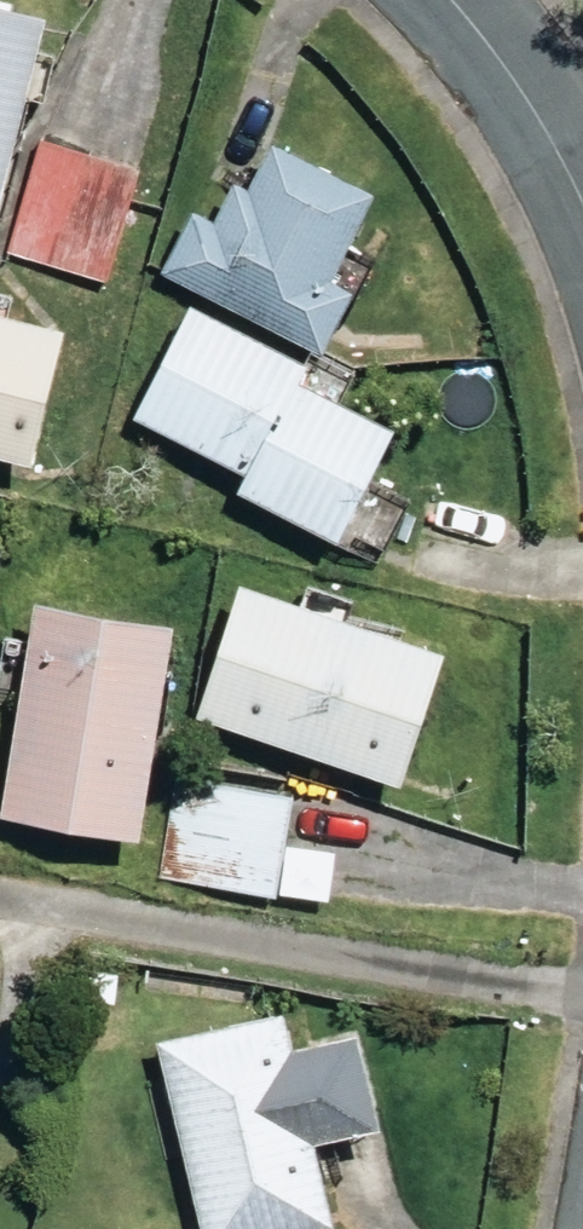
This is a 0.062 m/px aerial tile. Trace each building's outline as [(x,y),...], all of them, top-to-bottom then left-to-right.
[(53,0),(0,0),(0,197),(53,0)] [(169,264),(325,343),(356,282),(331,270),(375,182),(278,133),(253,183),(239,176),(219,214),(200,204),(169,264)] [(22,251),(119,274),(147,159),(50,135),(22,251)] [(247,479),(345,527),(400,414),(303,365),(312,348),(198,292),(143,406),(256,461),(247,479)] [(39,452),(73,313),(0,296),(0,443),(39,452)] [(204,704),(403,768),(445,633),(247,568),(204,704)] [(11,808),(147,832),(183,612),(48,590),(11,808)] [(181,873),(293,886),(306,782),(193,768),(181,873)] [(220,1228),(291,1228),(346,1216),(294,1001),(173,1029),(220,1228)] [(331,1094),(355,1200),(403,1189),(379,1084),(331,1094)]
